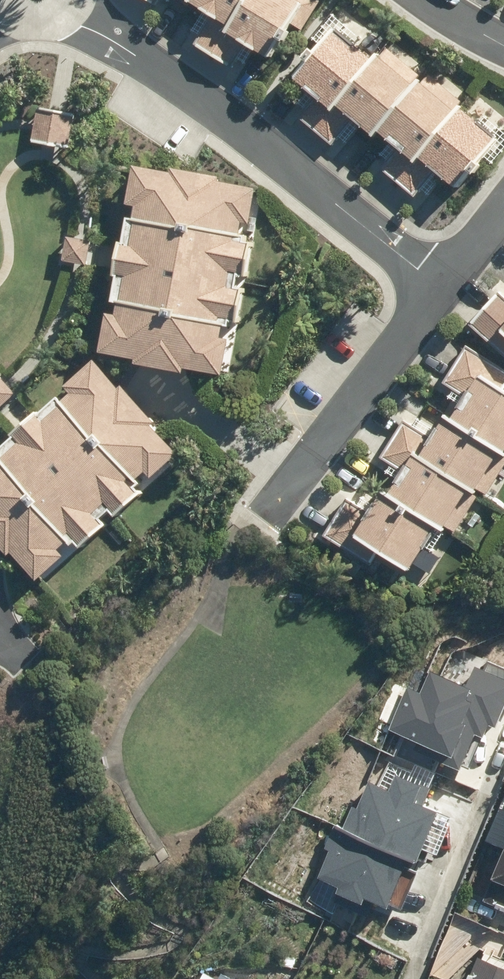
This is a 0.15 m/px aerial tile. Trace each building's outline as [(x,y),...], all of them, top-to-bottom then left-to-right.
[(183,2),(180,8),(204,22),(191,46),(232,69),(240,55),(266,70),(300,9),(285,0),(179,0),(183,2)] [(373,63),(371,66),(331,33),(282,91),(303,108),(295,118),(329,146),(343,129),(366,147),(371,140),(389,155),(377,170),(411,198),(430,175),(455,196),(497,146),(454,111),(459,104),(422,73),(407,92),(373,63)] [(81,116),(32,111),(29,147),(77,152),(81,116)] [(100,360),(139,367),(137,375),(186,384),(186,379),(225,386),(261,193),(135,170),(100,360)] [(90,241),(63,237),(58,267),(86,271),(90,241)] [(466,326),(503,362),(503,304),(495,296),(466,326)] [(343,499),(316,540),(366,572),(374,560),(401,578),(429,535),(435,539),(461,498),(469,503),(496,460),(499,462),(503,455),(503,403),(497,398),(503,387),(503,375),(463,349),(440,384),(457,395),(426,444),(399,427),(379,458),(396,470),(367,515),(343,499)] [(134,502),(127,494),(141,482),(145,486),(173,462),(88,366),(0,444),(0,552),(31,587),(59,562),(51,553),(61,545),(72,557),(100,532),(93,524),(100,518),(107,526),(134,502)] [(430,674),(421,695),(407,689),(388,732),(415,744),(412,751),(459,772),(461,766),(468,769),(488,726),(494,729),(503,705),(503,667),(488,660),(484,671),(473,667),(463,688),(430,674)] [(352,808),(342,830),(408,858),(416,861),(436,813),(422,807),(429,789),(395,774),(388,791),(368,783),(356,810),(352,808)] [(342,830),(332,825),(322,848),(328,851),(317,877),(339,887),(336,894),(361,905),(363,898),(386,908),(408,858),(342,830)] [(479,904),(503,914),(503,842),(479,904)] [(462,978),(503,978),(503,973),(470,960),(462,978)] [(207,968),(200,978),(226,978),(207,968)]
